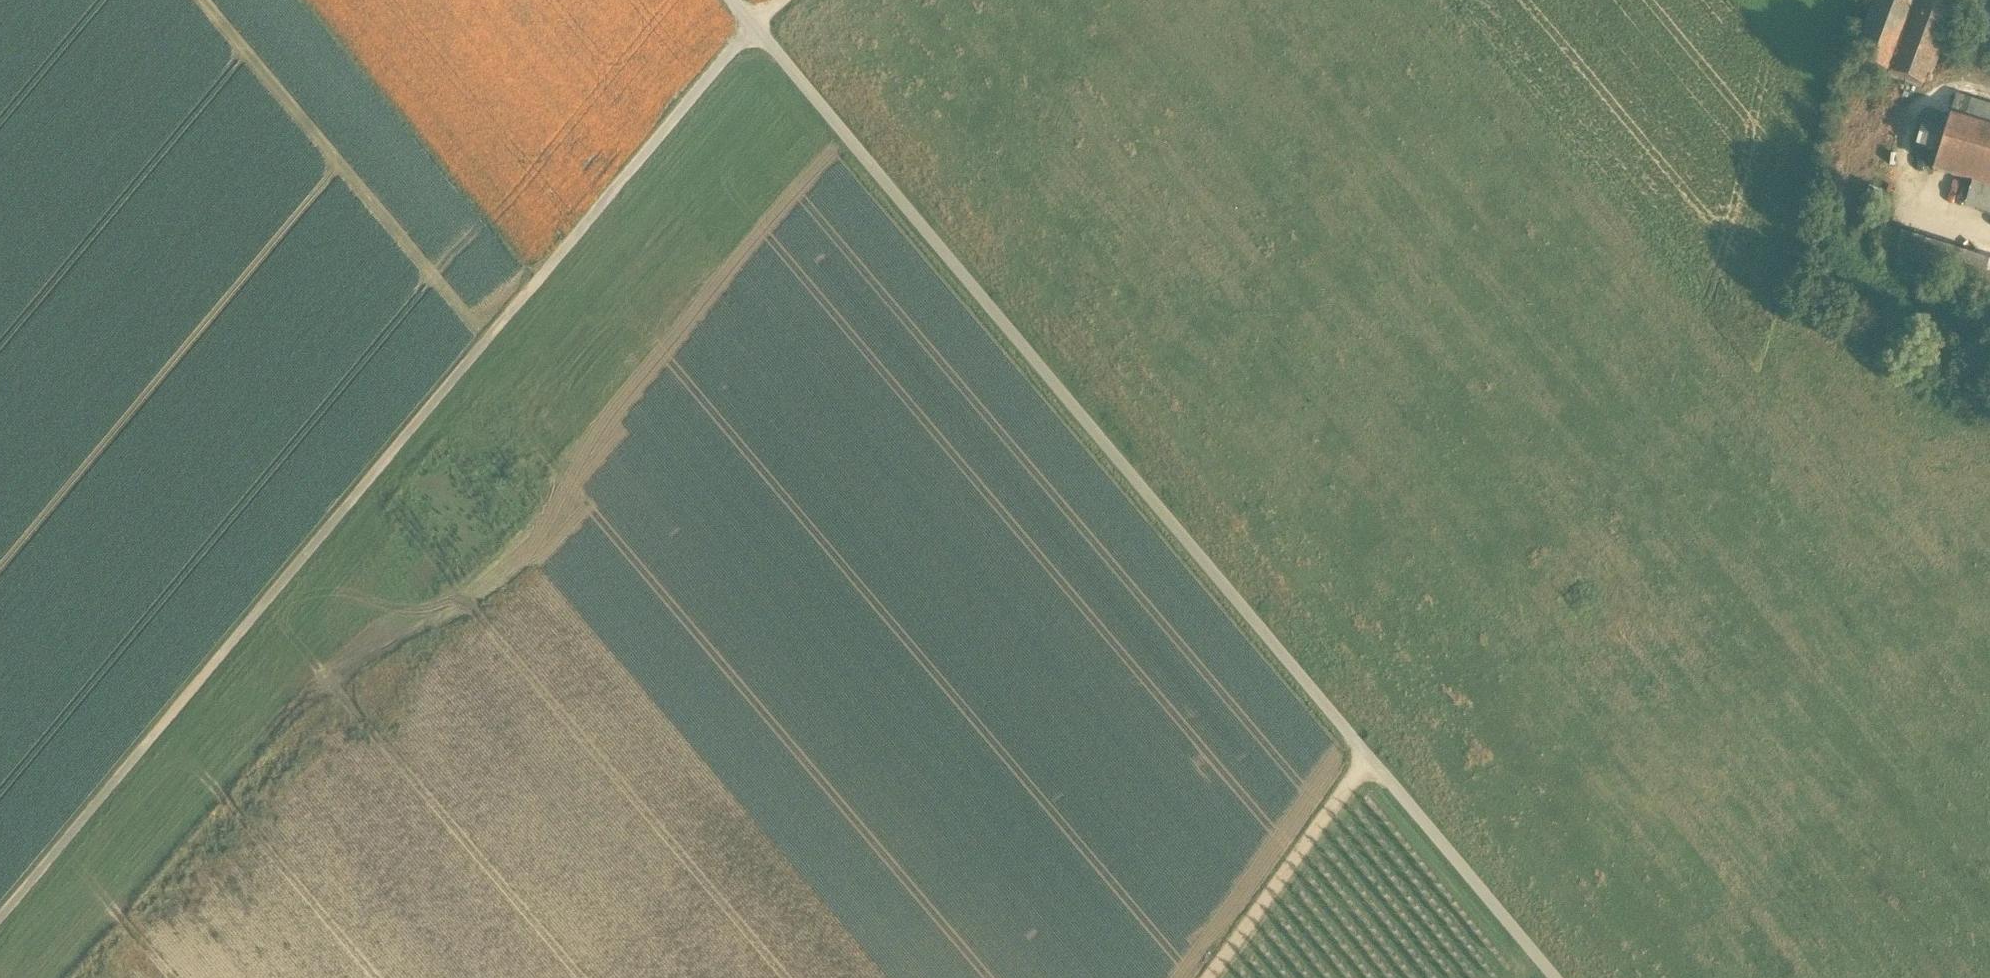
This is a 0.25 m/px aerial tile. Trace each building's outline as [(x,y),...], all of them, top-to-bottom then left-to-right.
[(1909,1),(1906,0),(1875,0),(1851,63),(1921,90),(1927,73),(1931,75),(1952,18),(1909,1)] [(1949,119),(1989,132),(1989,109),(1955,98),(1949,119)] [(1943,136),(1938,154),(1932,172),(1972,184),(1989,190),(1989,132),(1949,119),(1943,136)] [(1917,147),(1938,154),(1943,136),(1922,129),(1917,147)] [(1972,184),(1965,205),(1989,213),(1989,190),(1972,184)] [(1989,291),(1989,263),(1884,229),(1876,255),(1989,291)]
